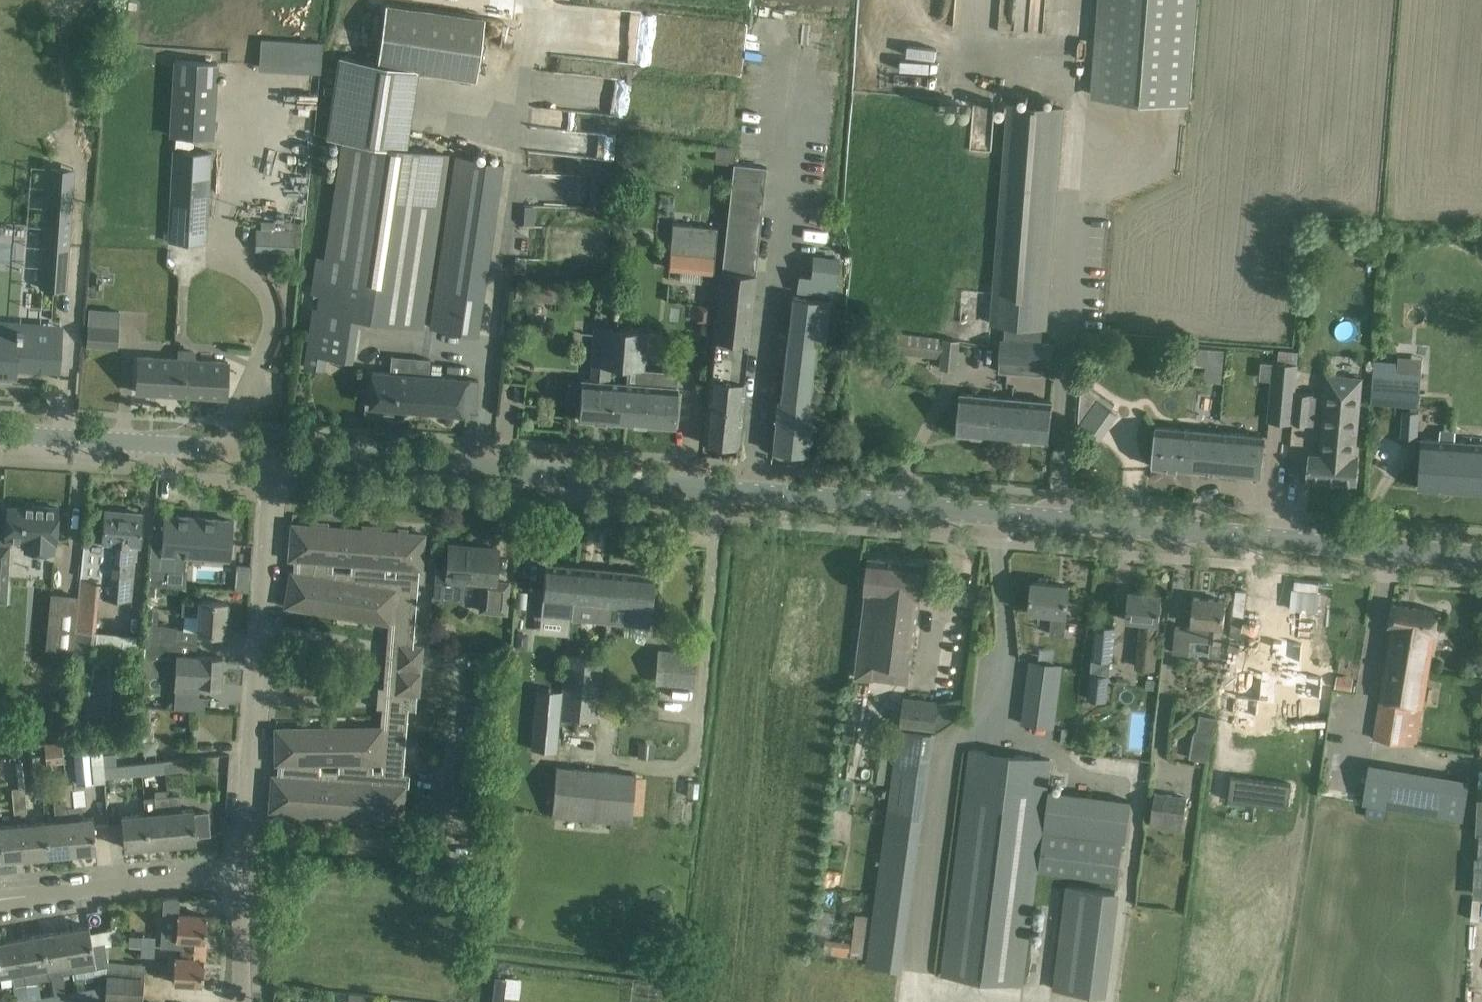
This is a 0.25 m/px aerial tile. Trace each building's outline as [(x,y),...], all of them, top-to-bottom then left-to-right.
[(1029,31),(1032,0),(1018,0),(1016,30),(1029,31)] [(1097,95),(1197,101),(1203,0),(1103,0),(1097,95)] [(376,65),(475,80),(484,18),(386,3),(376,65)] [(1053,21),(1048,21),(1047,37),(1068,38),(1068,12),(1053,11),(1053,21)] [(300,68),(300,38),(264,38),(263,68),(300,68)] [(213,137),(217,62),(175,59),(171,135),(213,137)] [(1048,328),(1065,107),(1008,102),(991,324),(1048,328)] [(312,307),(308,341),(305,366),(324,369),(326,357),(353,361),(359,317),(422,327),(449,153),(342,137),(317,308),(312,307)] [(206,243),(211,152),(172,150),(167,241),(206,243)] [(456,152),(432,325),(485,333),(500,220),(486,218),(495,158),(456,152)] [(737,446),(739,426),(748,342),(765,179),(766,166),(732,162),(731,176),(721,273),(714,338),(712,358),(703,442),(737,446)] [(66,290),(73,198),(48,197),(41,288),(66,290)] [(689,271),(688,283),(713,286),(718,226),(674,222),(669,270),(689,271)] [(255,229),(254,251),(294,253),(296,231),(255,229)] [(825,280),(823,295),(834,296),(836,281),(825,280)] [(514,282),(512,297),(567,304),(569,288),(514,282)] [(827,300),(789,296),(788,309),(786,309),(783,312),(782,321),(785,324),(786,324),(782,369),(778,407),(777,407),(772,451),(806,454),(808,434),(812,407),(815,407),(821,402),(821,395),(818,391),(810,390),(812,372),(815,342),(824,343),(827,300)] [(698,304),(697,319),(709,321),(711,305),(698,304)] [(87,325),(86,344),(116,347),(117,327),(87,325)] [(594,326),(591,364),(610,366),(619,366),(627,367),(643,368),(646,330),(622,328),(594,326)] [(60,331),(16,328),(16,335),(0,333),(0,374),(13,375),(14,368),(57,372),(60,331)] [(957,369),(961,340),(895,332),(892,351),(942,357),(941,367),(957,369)] [(1001,338),(999,362),(1052,366),(1054,342),(1001,338)] [(177,350),(177,359),(138,357),(136,391),(226,397),(228,362),(195,360),(195,351),(177,350)] [(478,411),(476,411),(478,379),(469,379),(469,378),(428,375),(430,358),(391,355),(390,372),(372,371),(369,405),(478,414),(478,411)] [(1373,360),(1370,403),(1411,406),(1410,411),(1403,410),(1401,437),(1417,438),(1422,371),(1398,370),(1398,362),(1373,360)] [(1298,363),(1273,361),(1271,381),(1267,421),(1292,423),(1298,363)] [(579,403),(578,419),(625,423),(674,426),(676,406),(677,386),(676,386),(677,371),(649,369),(643,368),(627,367),(626,382),(609,381),(610,366),(591,364),(590,380),(581,379),(580,399),(579,403)] [(1308,479),(1356,484),(1358,458),(1355,458),(1362,378),(1328,375),(1320,454),(1310,453),(1308,479)] [(1093,405),(1107,414),(1115,404),(1082,380),(1079,424),(1093,405)] [(1316,393),(1296,392),(1293,421),(1309,423),(1310,408),(1314,408),(1316,393)] [(958,433),(1003,437),(1009,438),(1013,398),(1011,398),(1012,394),(1007,393),(1007,397),(961,393),(958,433)] [(1013,398),(1009,438),(1049,441),(1053,401),(1013,398)] [(1261,476),(1263,456),(1265,436),(1157,426),(1153,466),(1261,476)] [(1419,487),(1481,492),(1481,443),(1423,438),(1419,487)] [(7,544),(7,539),(26,540),(26,549),(25,549),(25,550),(53,552),(53,550),(52,550),(53,542),(55,542),(58,507),(33,506),(33,509),(7,507),(6,529),(0,528),(0,544),(7,544)] [(84,540),(74,649),(83,650),(94,651),(95,631),(98,596),(103,597),(130,599),(134,545),(139,546),(142,514),(105,511),(103,542),(84,540)] [(152,532),(150,550),(149,567),(183,570),(184,554),(229,558),(232,521),(165,515),(163,533),(152,532)] [(417,694),(418,694),(422,646),(413,645),(418,590),(417,590),(418,582),(424,583),(425,569),(421,568),(424,534),(291,524),(289,559),(298,560),(297,572),(290,571),(285,606),(286,606),(287,603),(296,604),(297,608),(312,611),(312,607),(322,608),(323,612),(338,615),(338,611),(348,613),(349,617),(364,619),(364,615),(374,617),(375,621),(389,623),(380,727),(367,727),(365,731),(344,731),(343,727),(314,728),(313,732),(291,732),(290,728),(275,728),(275,764),(282,763),(281,776),(272,775),(269,811),(402,821),(404,787),(408,787),(410,773),(402,772),(403,764),(404,764),(408,709),(416,710),(417,694)] [(9,545),(7,544),(0,544),(0,585),(6,585),(6,583),(8,546),(9,546),(9,545)] [(508,582),(507,582),(495,581),(498,548),(449,544),(446,570),(436,570),(434,596),(462,598),(464,579),(482,581),(480,610),(506,613),(508,582)] [(889,666),(911,668),(922,584),(924,564),(870,557),(867,577),(865,591),(866,591),(854,677),(887,681),(889,666)] [(571,618),(576,566),(545,563),(540,615),(571,618)] [(606,603),(609,569),(576,566),(571,618),(606,621),(607,603),(606,603)] [(239,568),(237,589),(249,590),(251,569),(239,568)] [(649,627),(651,607),(654,573),(609,569),(606,603),(607,603),(606,621),(606,623),(649,627)] [(1065,635),(1070,585),(1033,582),(1030,610),(1052,612),(1050,633),(1065,635)] [(1159,623),(1160,614),(1161,594),(1130,591),(1127,620),(1141,621),(1138,650),(1155,652),(1158,623),(1159,623)] [(1205,649),(1220,650),(1223,627),(1224,627),(1226,600),(1194,597),(1191,627),(1176,626),(1173,652),(1198,654),(1199,640),(1206,641),(1205,649)] [(226,602),(206,601),(200,600),(200,602),(184,600),(183,613),(200,615),(198,631),(224,633),(226,602)] [(1438,612),(1393,604),(1389,624),(1393,624),(1374,738),(1416,745),(1438,612)] [(158,609),(147,608),(144,635),(145,635),(145,637),(173,640),(174,625),(156,624),(158,609)] [(74,650),(74,649),(76,628),(48,625),(46,647),(74,650)] [(1110,661),(1114,661),(1116,627),(1096,626),(1094,658),(1091,658),(1089,699),(1109,700),(1110,661)] [(437,631),(437,636),(442,643),(447,643),(451,640),(451,635),(446,628),(441,628),(437,631)] [(175,658),(173,689),(175,689),(199,690),(199,683),(221,684),(222,657),(194,655),(195,643),(173,641),(173,640),(145,637),(144,656),(144,657),(175,658)] [(1231,665),(1226,721),(1248,723),(1250,711),(1253,711),(1254,700),(1268,701),(1269,701),(1270,687),(1293,689),(1292,695),(1316,697),(1318,673),(1295,671),(1298,639),(1269,637),(1267,656),(1272,656),(1271,669),(1231,665)] [(665,683),(693,686),(696,652),(668,650),(665,683)] [(136,655),(127,654),(125,678),(143,679),(144,657),(144,656),(136,655)] [(602,659),(566,655),(560,717),(589,720),(589,728),(595,729),(596,721),(602,659)] [(1055,728),(1064,663),(1031,659),(1023,724),(1055,728)] [(52,677),(50,691),(62,692),(64,678),(52,677)] [(199,690),(175,689),(174,707),(204,710),(204,695),(199,695),(199,690)] [(904,698),(901,723),(935,727),(939,703),(904,698)] [(532,743),(532,749),(556,751),(559,707),(558,707),(536,705),(532,743)] [(126,728),(135,716),(125,709),(116,721),(126,728)] [(902,970),(925,813),(936,733),(900,728),(888,808),(866,966),(902,970)] [(1194,733),(1190,757),(1207,760),(1212,736),(1194,733)] [(104,782),(101,759),(101,754),(102,754),(100,737),(89,738),(89,745),(73,746),(76,784),(104,782)] [(154,740),(142,741),(144,753),(155,752),(154,740)] [(61,742),(45,744),(47,764),(63,762),(61,742)] [(1113,744),(1113,753),(1122,754),(1122,745),(1113,744)] [(970,748),(941,976),(1024,986),(1038,871),(1119,881),(1124,842),(1044,832),(1049,789),(1053,759),(970,748)] [(28,755),(30,775),(32,798),(42,797),(38,754),(28,755)] [(164,760),(165,771),(189,769),(188,757),(164,760)] [(101,759),(104,782),(105,782),(105,777),(141,774),(140,762),(117,765),(116,758),(101,759)] [(140,762),(141,774),(165,771),(164,760),(140,762)] [(17,787),(11,788),(12,800),(25,799),(21,761),(15,762),(17,787)] [(1375,762),(1369,806),(1470,821),(1477,776),(1375,762)] [(557,765),(551,817),(631,824),(636,773),(557,765)] [(1231,775),(1228,800),(1288,808),(1292,783),(1231,775)] [(66,783),(59,784),(60,795),(73,794),(72,782),(66,783)] [(1187,796),(1155,791),(1150,824),(1182,829),(1187,796)] [(73,794),(60,795),(60,800),(61,807),(68,807),(74,806),(74,805),(73,794)] [(167,795),(172,843),(196,840),(196,836),(211,835),(208,811),(193,812),(193,808),(181,810),(179,794),(167,795)] [(145,813),(148,845),(172,843),(167,795),(155,796),(155,797),(144,798),(146,813),(145,813)] [(25,799),(12,800),(14,813),(26,812),(25,799)] [(54,820),(45,821),(48,855),(72,852),(68,807),(61,807),(60,800),(53,801),(54,820)] [(81,804),(74,805),(74,806),(68,807),(72,852),(96,850),(93,816),(83,817),(81,804)] [(148,845),(145,813),(121,816),(124,847),(148,845)] [(21,823),(25,857),(48,855),(45,821),(21,823)] [(0,825),(0,851),(1,859),(25,857),(21,823),(0,825)] [(1117,993),(1124,888),(1066,884),(1059,989),(1117,993)] [(177,914),(176,933),(175,939),(183,939),(182,948),(204,950),(206,916),(177,914)] [(104,942),(103,943),(92,944),(89,926),(65,930),(72,972),(107,966),(108,966),(108,962),(104,942)] [(65,930),(41,934),(49,976),(72,972),(65,930)] [(41,934),(18,938),(25,982),(49,978),(49,976),(41,934)] [(140,946),(155,947),(156,935),(141,934),(140,946)] [(0,941),(0,973),(12,971),(14,984),(25,982),(18,938),(0,941)] [(155,947),(140,946),(140,955),(154,956),(155,947)] [(202,984),(204,950),(182,948),(181,957),(174,957),(172,982),(202,984)] [(103,1001),(140,1001),(144,966),(108,962),(108,966),(107,966),(105,985),(104,998),(103,999),(103,1001)] [(492,1001),(503,1001),(506,977),(494,976),(492,1001)] [(76,990),(78,1001),(83,1001),(88,1001),(104,998),(105,985),(76,990)] [(53,1001),(78,1001),(76,990),(52,994),(53,1001)] [(348,1001),(356,1001),(358,994),(349,993),(348,1001)]
